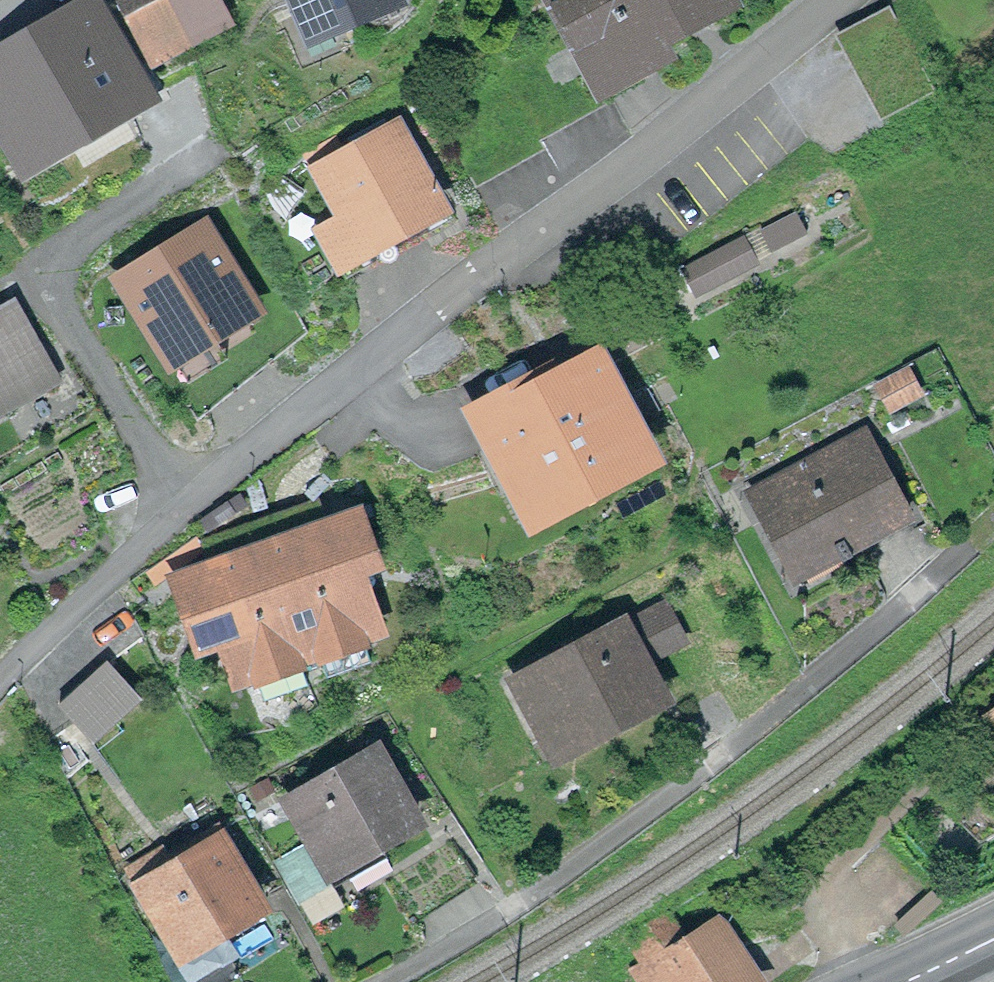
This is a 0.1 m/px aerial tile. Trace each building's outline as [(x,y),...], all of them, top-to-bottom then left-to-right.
[(189,45),(166,0),(128,0),(159,60),(189,45)] [(189,45),(221,29),(207,0),(166,0),(189,45)] [(312,31),(383,0),(299,0),(312,31)] [(643,50),(635,35),(700,0),(556,0),(580,45),(596,75),(643,50)] [(897,18),(848,43),(862,67),(909,42),(897,18)] [(0,74),(0,109),(25,154),(133,92),(92,21),(0,74)] [(922,66),(909,42),(862,67),(874,92),(922,66)] [(596,75),(580,45),(509,83),(514,92),(444,130),(472,181),(543,143),(537,132),(607,94),(596,75)] [(438,207),(397,129),(321,173),(362,251),(438,207)] [(206,231),(125,281),(173,358),(254,308),(206,231)] [(685,270),(697,292),(755,261),(743,238),(685,270)] [(1,407),(51,379),(14,312),(0,319),(0,405),(1,407)] [(536,384),(479,414),(526,502),(595,466),(602,480),(648,456),(597,361),(540,392),(536,384)] [(864,435),(751,495),(795,578),(801,575),(797,567),(833,548),(841,563),(854,557),(847,544),(906,512),(864,435)] [(351,517),(266,549),(317,684),(373,663),(362,633),(370,630),(350,576),(370,568),(351,517)] [(266,549),(182,580),(208,651),(229,643),(241,676),(251,672),(262,704),(317,684),(266,549)] [(595,641),(517,682),(547,739),(582,721),(590,736),(661,699),(618,620),(591,634),(595,641)] [(106,660),(81,683),(118,721),(142,698),(106,660)] [(94,743),(118,721),(81,683),(58,705),(94,743)] [(376,752),(291,802),(312,838),(275,859),(295,892),(343,864),(354,883),(389,863),(378,844),(417,822),(376,752)] [(157,850),(128,867),(178,951),(258,904),(219,838),(195,852),(190,843),(163,859),(157,850)] [(645,970),(652,981),(750,981),(718,927),(645,970)]
